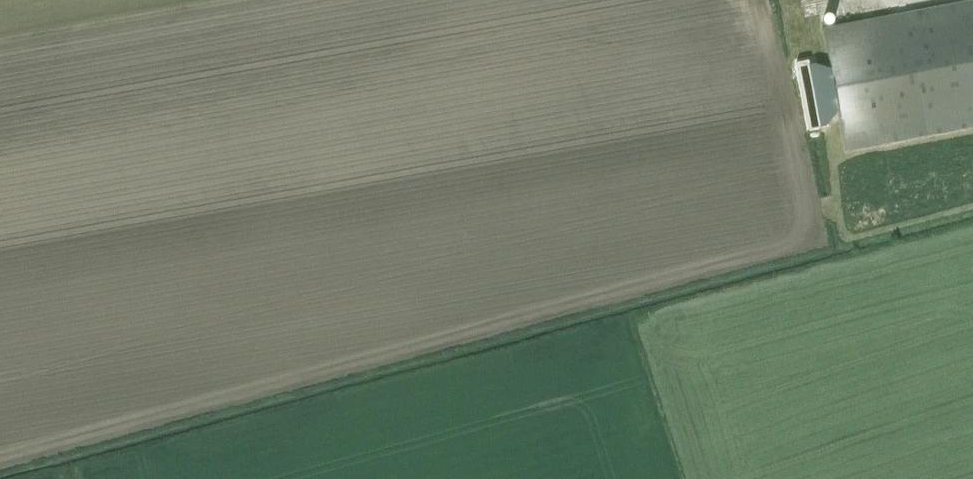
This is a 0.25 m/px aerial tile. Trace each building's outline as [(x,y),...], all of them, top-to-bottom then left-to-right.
[(819,76),(827,116),(839,113),(846,152),(972,128),(972,3),(823,32),(831,74),(819,76)]
